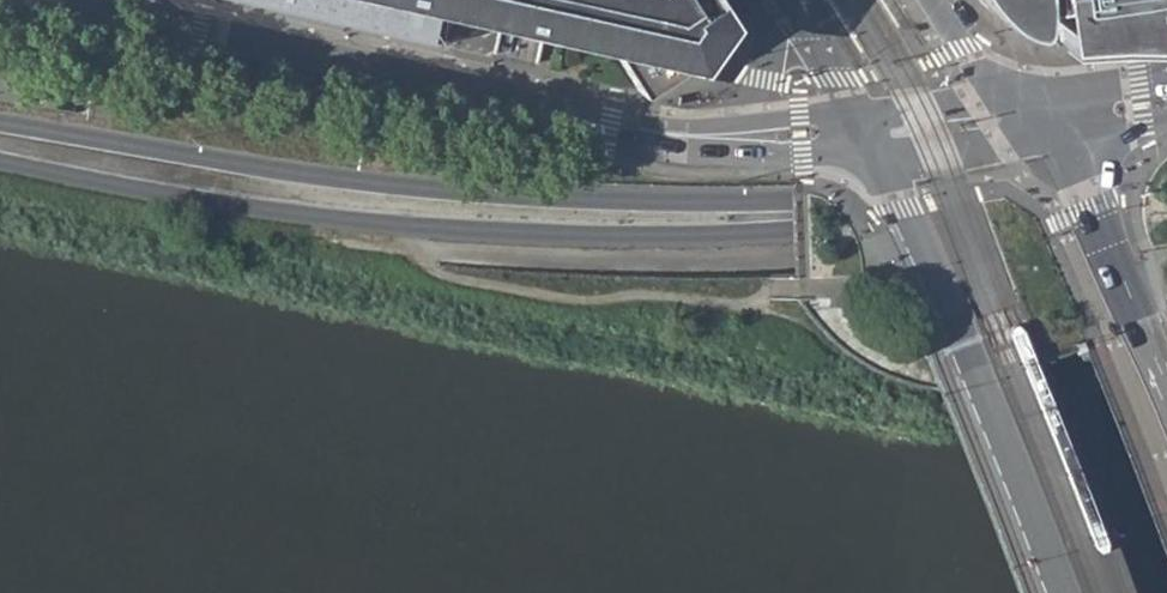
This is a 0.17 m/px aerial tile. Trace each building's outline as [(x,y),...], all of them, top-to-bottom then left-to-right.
[(430,39),(439,2),(431,0),(256,0),(430,39)] [(523,27),(608,46),(589,18),(528,5),(506,0),(403,0),(523,27)] [(528,5),(589,18),(608,46),(638,92),(734,30),(715,0),(506,0),(528,5)] [(994,14),(1008,23),(1019,28),(1028,30),(1019,26),(1012,23),(996,10),(987,0),(980,0),(994,14)] [(1012,23),(1019,26),(1028,30),(1033,31),(1038,27),(1041,16),(1042,5),(1041,0),(987,0),(996,10),(1012,23)] [(1058,3),(1064,44),(1166,40),(1166,0),(1058,0),(1058,3)]
